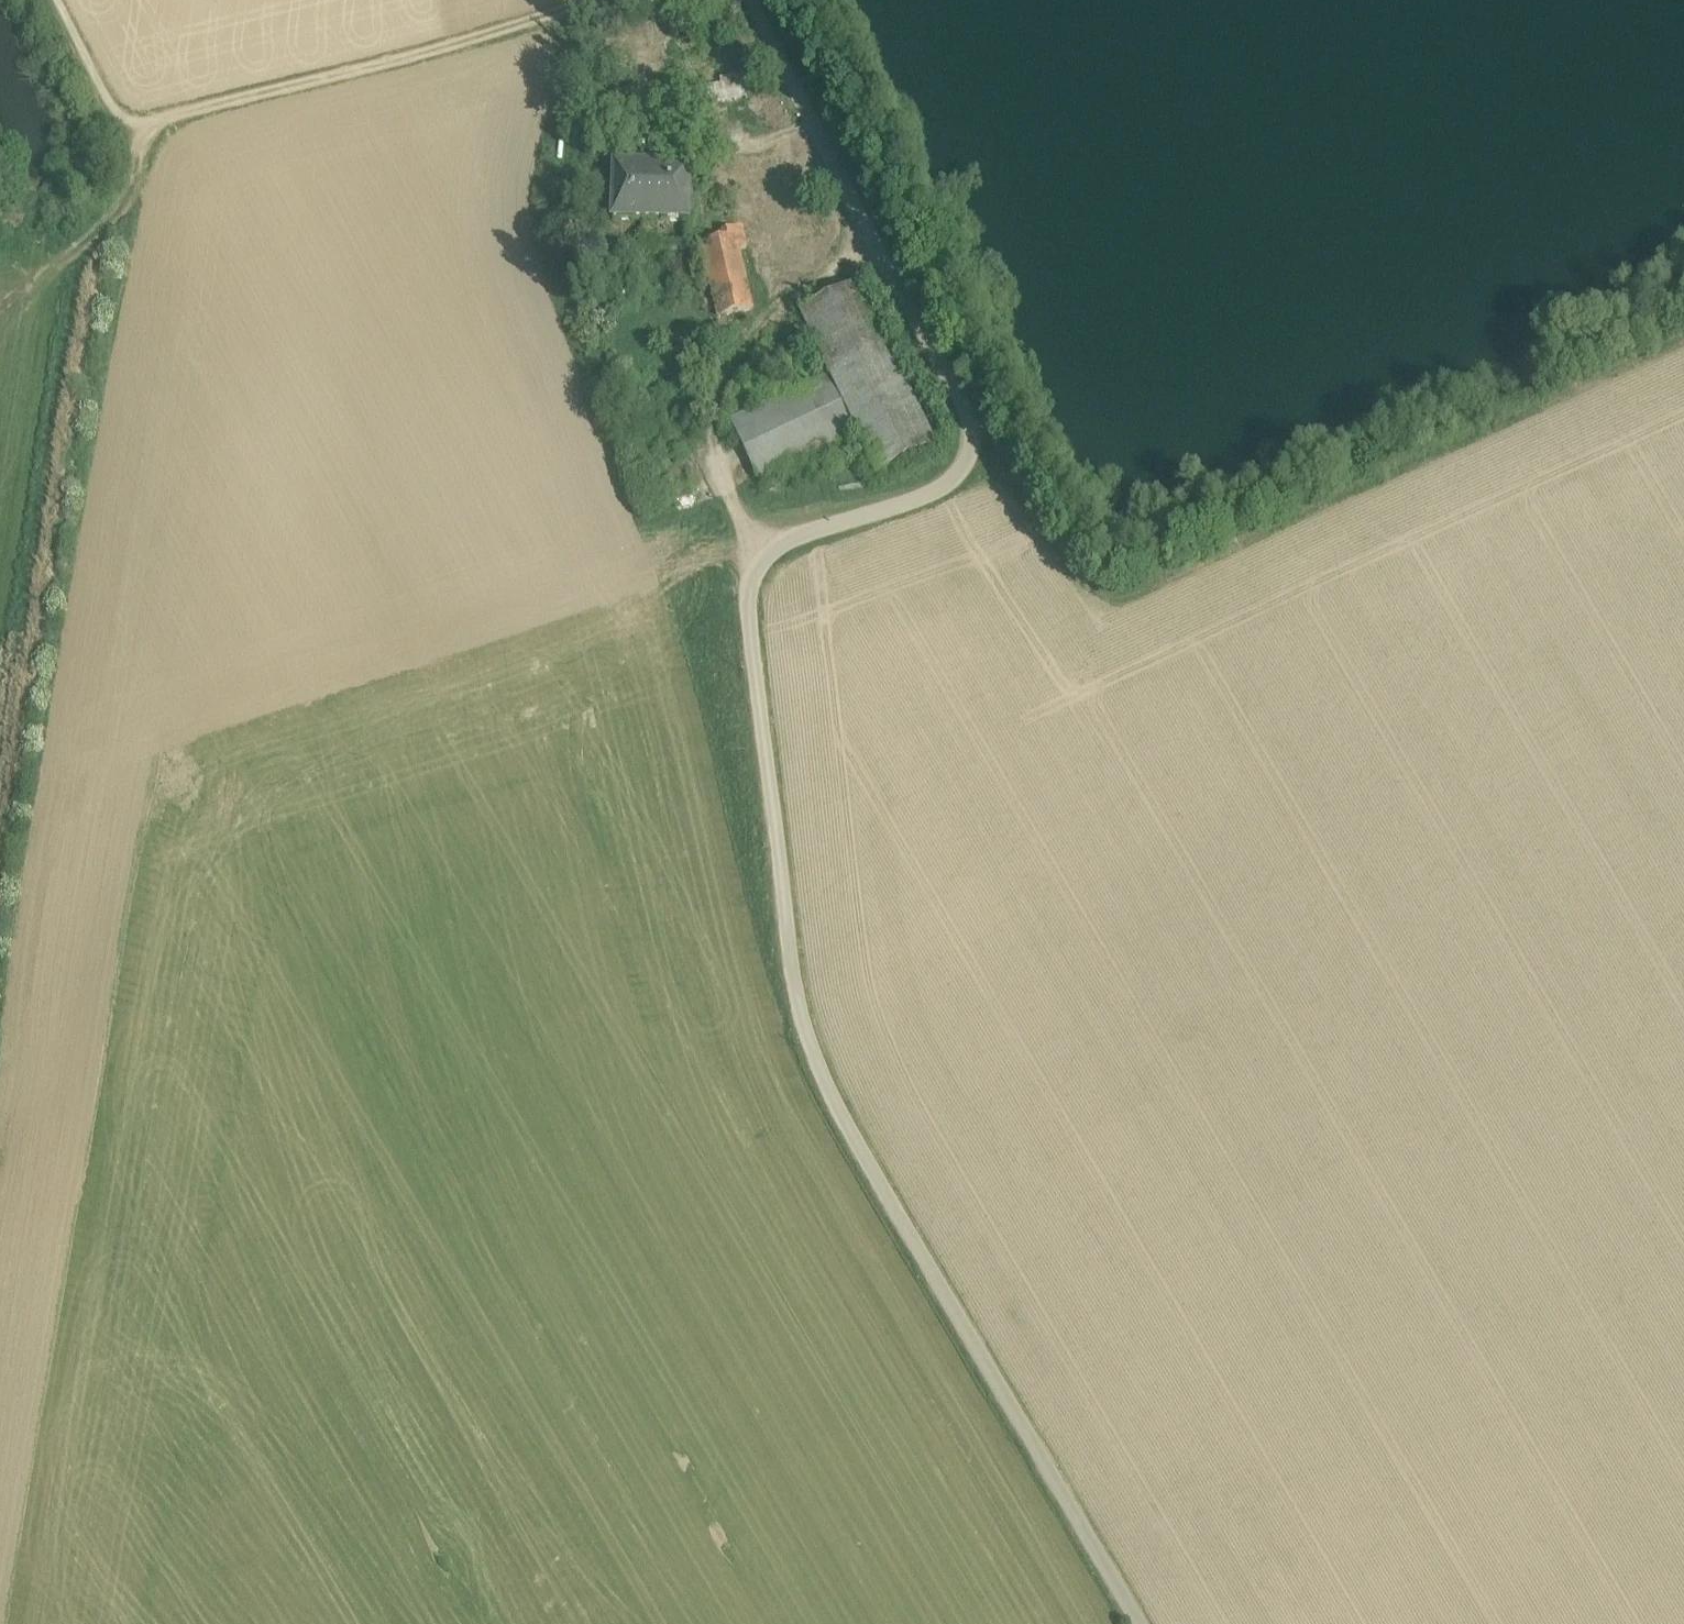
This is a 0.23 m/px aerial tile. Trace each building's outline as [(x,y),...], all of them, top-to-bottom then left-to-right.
[(722,86),(688,93),(691,110),(748,100),(744,77),(721,81),(722,86)] [(692,169),(616,169),(614,223),(690,224),(692,169)] [(726,240),(703,246),(720,319),(747,313),(733,253),(747,250),(742,228),(724,233),(726,240)] [(859,287),(801,314),(832,377),(732,424),(758,479),(858,432),(879,475),(936,448),(859,287)]
